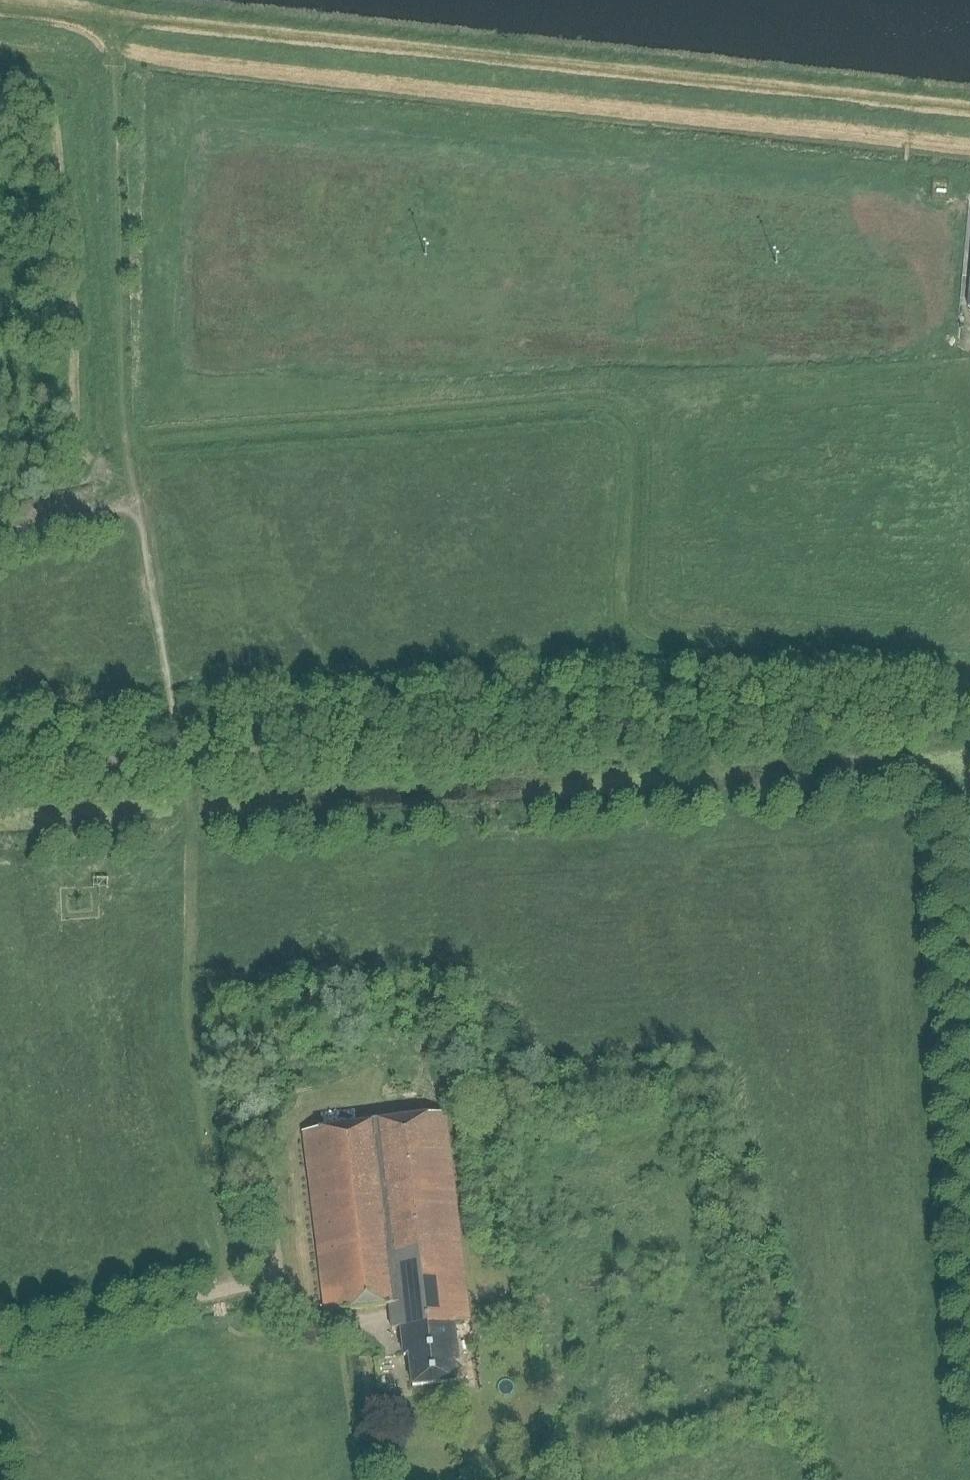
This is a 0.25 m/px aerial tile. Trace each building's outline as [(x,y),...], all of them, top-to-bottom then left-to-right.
[(409,1356),(410,1364),(413,1388),(457,1382),(454,1363),(460,1362),(454,1322),(473,1320),(446,1115),(304,1134),(327,1313),(390,1305),(393,1329),(401,1328),(405,1357),(409,1356)]
